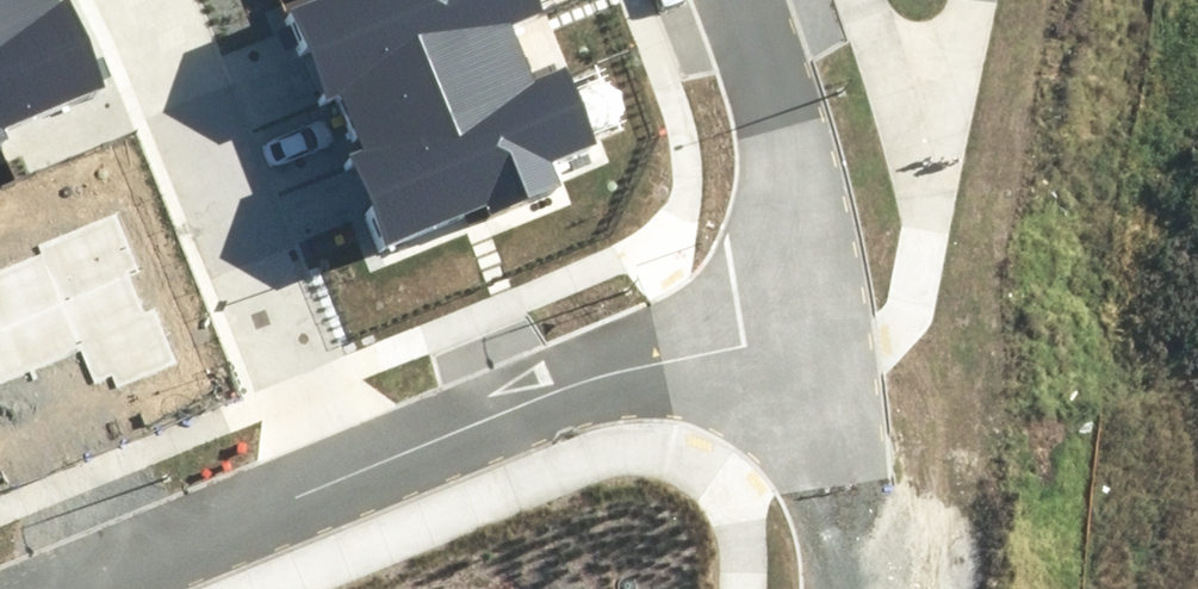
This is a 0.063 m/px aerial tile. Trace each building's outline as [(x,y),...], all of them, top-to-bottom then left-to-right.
[(60,0),(0,0),(0,146),(10,142),(5,129),(105,88),(68,0),(62,0),(61,1),(60,0)] [(340,95),(511,25),(544,10),(540,0),(318,0),(281,15),(319,104),(340,95)] [(363,151),(535,82),(511,25),(340,95),(363,151)] [(597,146),(566,70),(535,82),(363,151),(350,157),(386,244),(486,203),(491,215),(564,186),(554,163),(597,146)] [(0,269),(0,291),(32,370),(80,351),(93,385),(112,378),(116,389),(178,364),(156,309),(144,314),(128,274),(139,270),(116,213),(36,245),(39,253),(0,269)] [(0,291),(0,383),(32,370),(0,291)]
